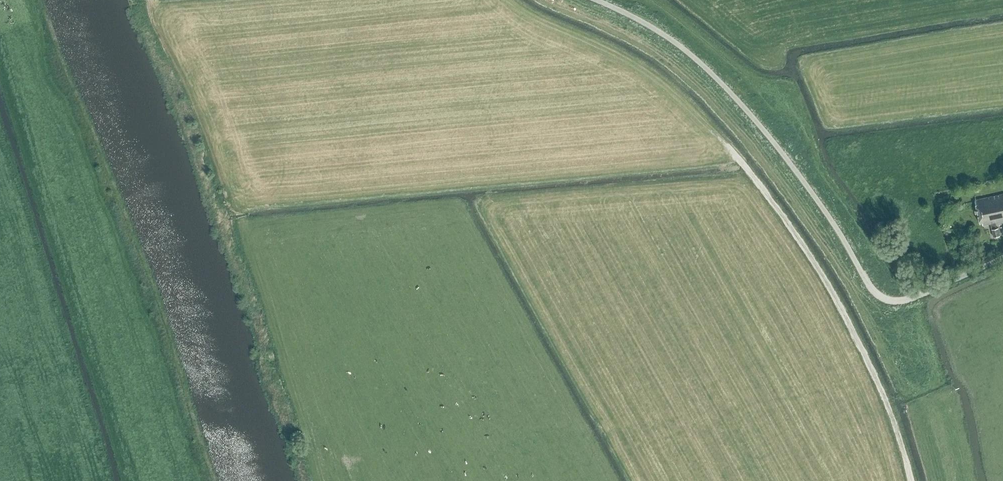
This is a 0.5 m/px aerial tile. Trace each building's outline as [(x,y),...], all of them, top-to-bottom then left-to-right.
[(997,228),(996,223),(1002,222),(1002,194),(974,200),(979,223),(982,223),(982,225),(990,223),(993,237),(999,236),(998,228),(997,228)]
